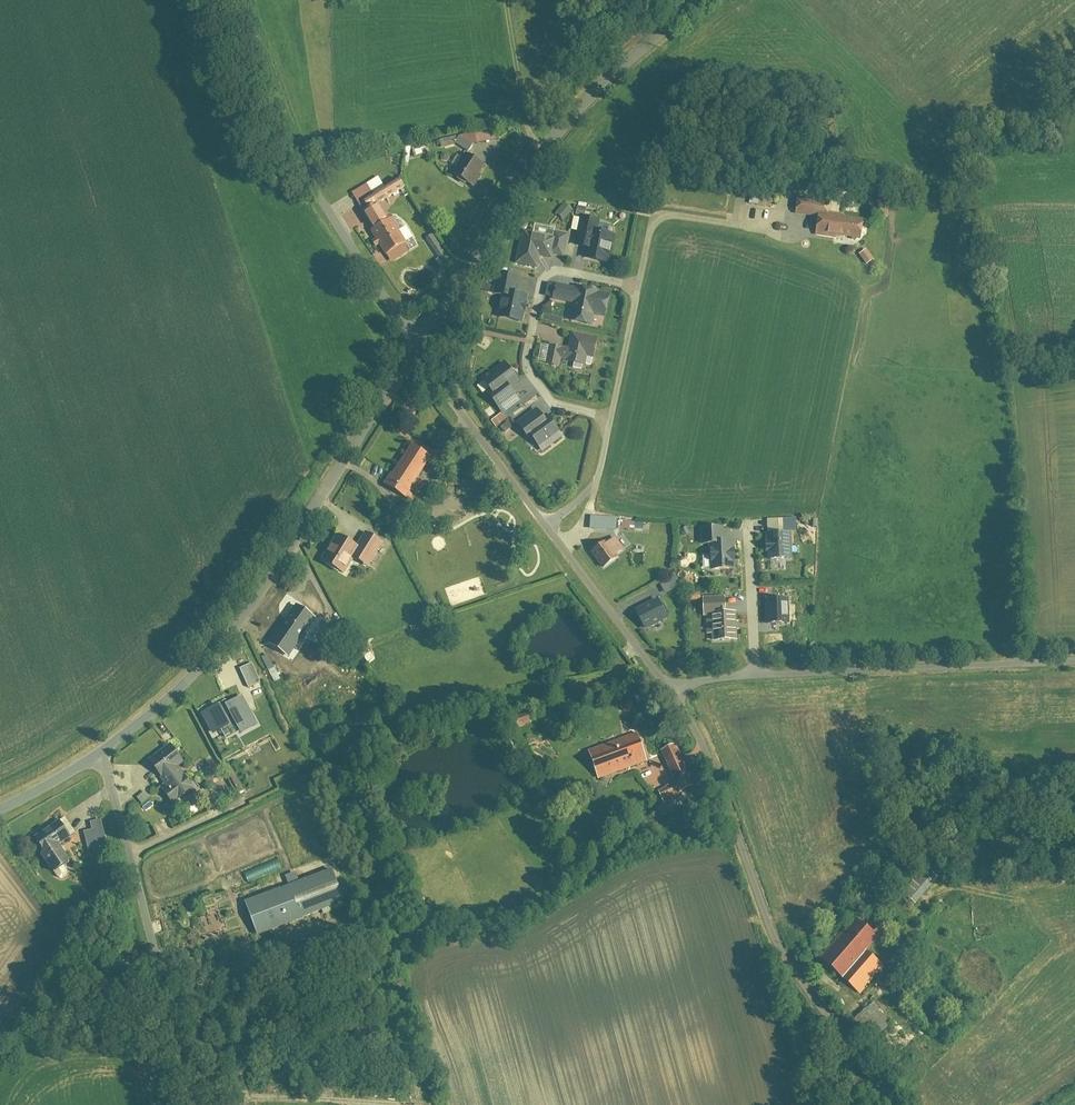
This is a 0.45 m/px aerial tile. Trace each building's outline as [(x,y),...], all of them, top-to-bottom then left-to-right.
[(468,131),(470,144),(499,140),(497,126),(468,131)] [(467,155),(453,174),(471,187),(485,168),(467,155)] [(380,175),(353,192),(389,250),(406,239),(382,202),(407,187),(401,178),(387,186),(380,175)] [(755,191),(752,205),(774,208),(776,195),(755,191)] [(801,200),(799,212),(829,217),(831,205),(801,200)] [(881,202),(880,214),(891,214),(891,203),(881,202)] [(584,216),(576,245),(588,248),(585,258),(609,265),(620,227),(584,216)] [(822,218),(819,237),(863,244),(866,225),(822,218)] [(550,258),(554,239),(525,233),(518,264),(537,269),(540,256),(550,258)] [(433,236),(425,241),(443,269),(451,264),(433,236)] [(868,251),(861,256),(869,266),(875,262),(868,251)] [(496,292),(506,294),(501,321),(526,326),(531,296),(518,294),(522,277),(499,273),(496,292)] [(591,327),(594,313),(608,316),(613,292),(559,279),(553,303),(574,308),(570,322),(591,327)] [(602,338),(575,333),(572,349),(552,345),(548,367),(582,373),(585,356),(598,359),(602,338)] [(506,363),(484,380),(493,391),(490,393),(508,415),(524,403),(510,386),(519,379),(506,363)] [(542,409),(519,425),(540,455),(563,438),(542,409)] [(406,441),(382,479),(404,493),(429,455),(406,441)] [(767,522),(767,565),(795,565),(795,522),(767,522)] [(350,555),(363,563),(379,537),(362,527),(353,540),(334,528),(317,555),(341,570),(350,555)] [(607,539),(593,548),(606,568),(620,559),(607,539)] [(734,569),(732,542),(710,543),(711,570),(734,569)] [(735,606),(729,606),(729,596),(701,597),(701,616),(713,615),(713,637),(736,636),(735,606)] [(790,599),(768,599),(768,623),(790,623),(790,599)] [(660,600),(636,613),(645,630),(670,617),(660,600)] [(295,603),(270,640),(290,654),(315,617),(295,603)] [(218,705),(204,713),(215,734),(236,723),(240,732),(256,724),(241,695),(219,707),(218,705)] [(646,766),(655,789),(685,777),(674,748),(648,758),(639,732),(589,750),(600,782),(646,766)] [(171,752),(151,765),(166,790),(186,777),(171,752)] [(58,817),(28,839),(52,872),(69,859),(58,844),(71,835),(58,817)] [(86,834),(90,852),(108,848),(102,822),(93,824),(95,832),(86,834)] [(247,901),(260,935),(344,905),(332,870),(247,901)] [(879,915),(867,928),(857,919),(822,958),(845,980),(893,928),(879,915)] [(848,982),(860,992),(884,965),(872,954),(848,982)] [(874,1003),(849,1026),(861,1039),(886,1017),(874,1003)]
